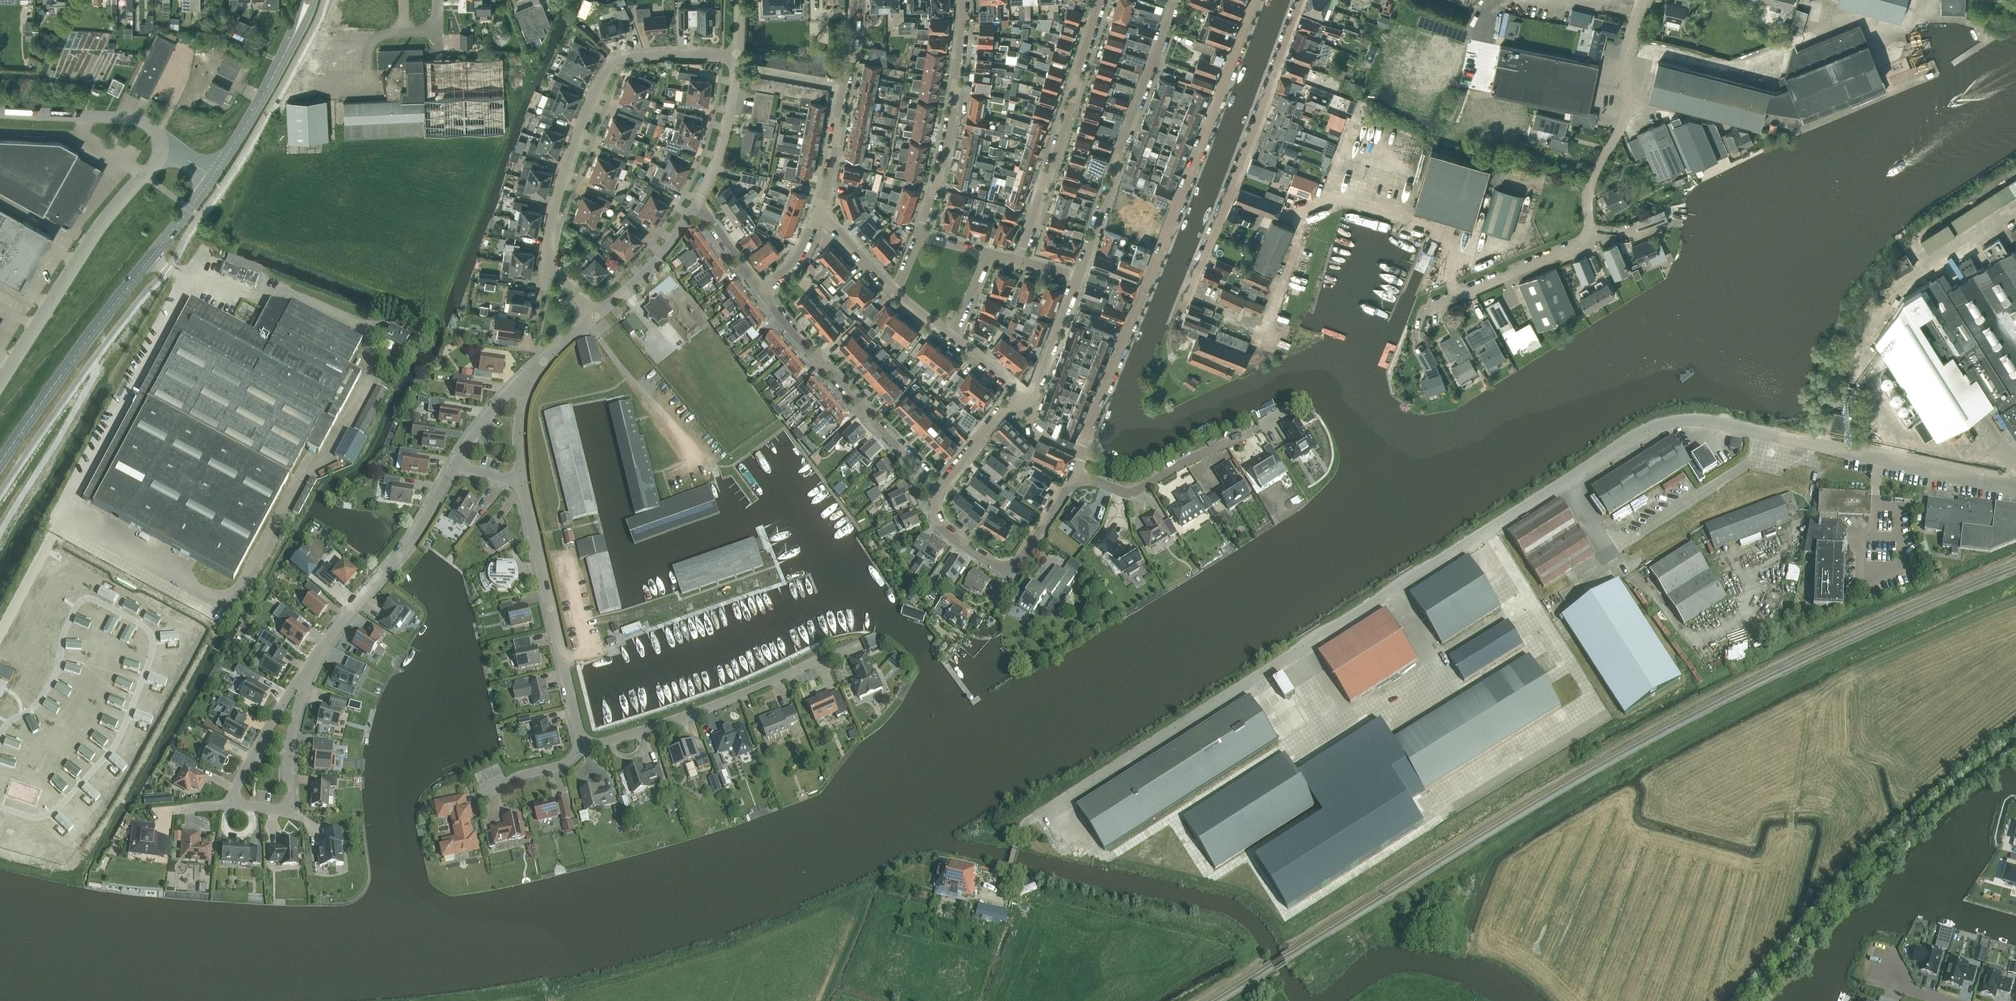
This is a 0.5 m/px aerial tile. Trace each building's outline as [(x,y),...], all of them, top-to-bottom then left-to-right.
[(182,10),(190,10),(190,0),(182,0),(182,10)] [(190,10),(200,10),(200,0),(190,0),(190,10)] [(230,9),(236,9),(236,4),(242,4),(242,0),(229,0),(230,9)] [(260,9),(279,8),(279,0),(260,0),(260,9)] [(474,10),(474,19),(480,18),(480,16),(491,16),(491,18),(492,18),(492,5),(486,5),(486,2),(482,2),(482,0),(474,0),(474,10)] [(535,4),(516,12),(527,41),(531,40),(533,45),(542,42),(540,36),(546,34),(542,25),(548,23),(540,2),(542,1),(542,0),(534,0),(535,4)] [(591,0),(583,0),(579,5),(586,11),(594,3),(591,0)] [(765,3),(762,3),(762,16),(779,15),(779,9),(794,8),(794,7),(801,7),(801,0),(765,0),(765,3)] [(886,0),(872,0),(873,20),(878,19),(877,9),(886,8),(886,0)] [(886,8),(894,8),(894,25),(899,25),(899,33),(912,32),(916,31),(915,21),(912,21),(905,21),(904,8),(899,8),(899,0),(886,0),(886,8)] [(909,1),(909,6),(912,6),(912,11),(926,11),(926,2),(923,2),(923,0),(908,0),(909,1)] [(951,7),(951,0),(933,0),(933,9),(930,9),(930,18),(942,17),(942,8),(951,7)] [(981,2),(987,2),(987,11),(979,11),(974,11),(974,14),(979,14),(979,21),(993,20),(994,20),(994,0),(980,0),(981,2)] [(994,20),(1001,20),(1000,2),(1007,2),(1007,0),(994,0),(994,20)] [(1025,19),(1024,0),(1012,0),(1012,2),(1020,1),(1020,11),(1020,19),(1025,19)] [(1028,19),(1031,19),(1031,11),(1030,11),(1030,1),(1039,1),(1039,0),(1024,0),(1025,19),(1028,19)] [(1055,18),(1054,0),(1041,0),(1041,1),(1050,0),(1050,10),(1048,11),(1048,18),(1055,18)] [(1160,20),(1162,15),(1134,6),(1136,0),(1119,0),(1117,7),(1133,12),(1147,16),(1160,20)] [(1208,0),(1187,0),(1186,3),(1215,13),(1218,4),(1208,0)] [(1239,20),(1245,4),(1233,0),(1222,0),(1218,12),(1239,20)] [(1308,0),(1307,0),(1303,11),(1324,19),(1328,7),(1308,0)] [(1383,10),(1392,13),(1396,0),(1386,0),(1383,10)] [(1682,6),(1667,3),(1664,18),(1669,19),(1667,24),(1679,27),(1680,22),(1682,22),(1686,7),(1689,8),(1690,1),(1688,0),(1684,0),(1682,6)] [(1837,3),(1901,21),(1903,13),(1907,0),(1838,0),(1838,3),(1837,3)] [(1948,14),(1965,14),(1966,0),(1942,0),(1941,13),(1948,14)] [(1353,1),(1351,7),(1366,12),(1368,6),(1353,1)] [(649,7),(636,8),(637,21),(644,21),(645,32),(666,30),(665,15),(650,17),(649,7)] [(1129,23),(1131,16),(1136,18),(1136,19),(1143,21),(1146,22),(1158,26),(1160,20),(1147,16),(1133,12),(1117,7),(1114,18),(1129,23)] [(617,20),(600,25),(604,41),(626,35),(623,25),(631,22),(625,8),(624,8),(617,10),(614,11),(617,20)] [(697,25),(697,30),(712,29),(711,8),(697,8),(697,9),(688,9),(688,8),(678,8),(679,25),(687,25),(697,25)] [(1065,21),(1078,25),(1082,12),(1069,8),(1065,21)] [(1801,34),(1808,12),(1796,8),(1789,31),(1801,34)] [(1572,9),(1569,23),(1588,27),(1592,13),(1572,9)] [(1234,35),(1238,22),(1208,11),(1204,24),(1234,35)] [(1381,15),(1377,24),(1387,28),(1390,19),(1381,15)] [(1340,38),(1341,36),(1343,30),(1326,25),(1318,22),(1302,16),(1297,29),(1315,36),(1318,29),(1340,38)] [(1616,35),(1619,22),(1594,16),(1591,28),(1595,29),(1589,52),(1601,55),(1607,33),(1616,35)] [(1039,21),(1037,27),(1046,30),(1049,31),(1053,18),(1042,19),(1041,22),(1039,21)] [(238,19),(235,27),(248,33),(251,25),(238,19)] [(929,28),(922,28),(918,27),(918,33),(929,34),(929,32),(948,33),(948,20),(930,19),(929,28)] [(1136,27),(1113,20),(1110,31),(1124,36),(1126,29),(1132,31),(1132,30),(1135,31),(1135,29),(1136,27)] [(1060,35),(1074,39),(1077,27),(1059,21),(1057,28),(1062,30),(1060,35)] [(994,35),(995,30),(1000,31),(1000,24),(995,24),(981,23),(980,34),(994,35)] [(1199,36),(1229,46),(1234,35),(1204,24),(1199,36)] [(1343,30),(1358,35),(1360,29),(1345,24),(1343,30)] [(1744,122),(1743,124),(1752,127),(1752,124),(1760,127),(1765,108),(1801,114),(1805,123),(1887,90),(1883,81),(1860,24),(1792,52),(1785,76),(1786,76),(1780,78),(1779,81),(1783,89),(1776,92),(1770,90),(1659,62),(1649,99),(1668,103),(1741,122),(1744,122)] [(1155,31),(1139,26),(1137,33),(1153,39),(1155,31)] [(1029,38),(1030,28),(1024,27),(1022,37),(1029,38)] [(233,36),(241,40),(245,33),(236,29),(233,36)] [(1325,40),(1321,38),(1297,29),(1291,44),(1306,49),(1309,40),(1320,43),(1323,45),(1324,43),(1325,40)] [(1060,35),(1058,34),(1049,31),(1046,30),(1044,37),(1058,41),(1056,48),(1070,52),(1073,41),(1059,37),(1060,35)] [(460,33),(460,47),(472,47),(472,32),(460,33)] [(929,34),(918,33),(916,38),(928,39),(927,48),(946,50),(947,37),(929,36),(929,34)] [(157,34),(130,88),(149,98),(176,44),(157,34)] [(979,46),(994,47),(999,47),(999,40),(994,40),(994,35),(980,34),(979,46)] [(1120,50),(1123,43),(1126,44),(1127,42),(1132,44),(1134,39),(1125,36),(1124,38),(1109,34),(1105,46),(1120,50)] [(589,36),(585,41),(592,46),(595,42),(589,36)] [(258,49),(262,41),(254,37),(250,45),(258,49)] [(1211,59),(1223,63),(1228,50),(1196,39),(1193,46),(1213,53),(1211,59)] [(574,40),(566,56),(591,69),(592,68),(594,68),(597,63),(595,61),(597,59),(584,53),(587,47),(574,40)] [(1032,42),(1024,40),(1021,50),(1027,52),(1028,47),(1030,48),(1032,42)] [(1148,51),(1150,45),(1139,41),(1137,47),(1148,51)] [(1368,51),(1376,54),(1380,45),(1372,41),(1368,51)] [(1331,47),(1330,46),(1324,43),(1323,45),(1321,49),(1320,53),(1317,52),(1317,54),(1305,50),(1291,44),(1287,57),(1312,67),(1315,58),(1325,62),(1331,47)] [(1047,60),(1066,65),(1069,54),(1051,48),(1052,47),(1042,44),(1040,50),(1043,51),(1050,53),(1047,60)] [(1570,123),(1594,128),(1597,113),(1589,111),(1599,65),(1579,61),(1579,59),(1575,58),(1575,60),(1500,45),(1490,94),(1572,110),(1570,123)] [(828,50),(826,50),(813,47),(810,61),(824,63),(826,64),(828,50)] [(872,47),(870,56),(887,59),(887,49),(872,47)] [(998,50),(993,49),(979,48),(977,58),(992,60),(992,56),(1002,58),(1002,52),(998,51),(998,50)] [(1119,56),(1125,58),(1127,58),(1126,60),(1131,61),(1144,65),(1146,58),(1126,53),(1120,51),(1120,53),(1104,48),(1101,60),(1116,64),(1119,56)] [(503,58),(422,60),(422,49),(379,51),(379,67),(387,66),(389,100),(344,102),(345,138),(504,131),(503,97),(504,97),(503,58)] [(917,61),(943,65),(945,54),(928,51),(927,57),(918,55),(917,61)] [(121,52),(119,57),(126,61),(129,55),(121,52)] [(218,70),(234,78),(243,61),(226,53),(218,70)] [(766,65),(768,55),(762,54),(760,64),(766,65)] [(586,79),(591,69),(566,56),(558,72),(571,79),(574,73),(586,79)] [(865,63),(863,74),(879,77),(880,71),(890,73),(891,68),(887,67),(887,59),(870,56),(869,63),(865,63)] [(784,69),(786,58),(780,57),(778,68),(784,69)] [(1026,59),(1019,57),(1019,58),(1017,64),(1027,67),(1029,60),(1026,59)] [(990,72),(989,74),(1005,76),(1006,69),(998,68),(991,67),(992,60),(977,58),(976,70),(990,72)] [(1195,72),(1217,79),(1222,66),(1200,58),(1195,72)] [(1065,68),(1042,61),(1037,59),(1035,65),(1049,70),(1047,75),(1061,80),(1065,68)] [(1309,67),(1286,59),(1281,74),(1304,82),(1309,67)] [(802,72),(804,61),(798,60),(796,71),(802,72)] [(941,77),(943,65),(917,61),(916,66),(925,68),(924,73),(941,77)] [(1114,70),(1120,72),(1119,74),(1138,80),(1140,73),(1115,65),(1115,67),(1100,63),(1096,75),(1111,79),(1114,70)] [(822,65),(820,75),(826,76),(828,66),(822,65)] [(1014,77),(1016,66),(1015,66),(1015,71),(1008,70),(1007,77),(1014,78),(1014,77)] [(1023,68),(1016,66),(1014,77),(1014,78),(1014,77),(1021,79),(1023,68)] [(1344,78),(1346,70),(1338,68),(1335,75),(1344,78)] [(690,79),(688,90),(708,93),(710,82),(696,80),(697,73),(679,70),(678,77),(690,79)] [(989,74),(975,72),(972,92),(990,95),(992,80),(1001,82),(1002,76),(1005,77),(1005,76),(989,74)] [(913,83),(939,88),(941,77),(924,73),(923,79),(914,77),(913,83)] [(1204,86),(1207,76),(1195,73),(1193,79),(1181,76),(1179,80),(1200,88),(1201,85),(1204,86)] [(863,74),(861,86),(901,93),(902,86),(898,85),(897,88),(878,84),(879,77),(863,74)] [(1043,88),(1057,92),(1061,81),(1037,74),(1036,79),(1045,82),(1043,88)] [(1200,88),(1212,92),(1217,80),(1207,76),(1204,86),(1201,85),(1200,88)] [(1276,90),(1288,94),(1291,86),(1297,88),(1299,82),(1281,76),(1276,90)] [(624,88),(624,89),(643,96),(645,90),(653,92),(657,82),(643,77),(641,83),(628,78),(627,81),(625,81),(623,86),(624,88)] [(752,77),(750,87),(756,88),(758,78),(752,77)] [(1092,89),(1107,94),(1110,85),(1116,87),(1133,92),(1135,87),(1118,82),(1111,79),(1110,82),(1096,77),(1092,89)] [(1160,77),(1156,87),(1181,97),(1182,92),(1173,89),(1176,82),(1160,77)] [(124,83),(113,78),(107,91),(118,96),(124,83)] [(758,78),(756,88),(762,89),(764,79),(758,78)] [(575,105),(577,105),(579,100),(578,98),(579,96),(566,90),(568,84),(555,79),(551,89),(558,93),(556,98),(574,106),(575,105)] [(764,79),(762,89),(768,90),(770,80),(764,79)] [(222,103),(229,89),(212,81),(206,95),(222,103)] [(782,82),(780,93),(786,94),(788,83),(782,82)] [(788,83),(786,94),(792,95),(794,84),(788,83)] [(937,99),(939,88),(913,83),(912,89),(921,90),(920,96),(937,99)] [(98,94),(101,89),(95,86),(92,91),(98,94)] [(806,86),(804,97),(810,98),(812,88),(806,86)] [(901,94),(901,93),(861,86),(859,97),(875,101),(876,94),(886,96),(886,92),(897,94),(897,93),(901,94)] [(1035,100),(1053,106),(1057,94),(1033,87),(1032,92),(1037,94),(1035,100)] [(1181,97),(1156,87),(1153,97),(1168,103),(1170,97),(1179,100),(1181,97)] [(812,88),(810,98),(816,99),(818,89),(812,88)] [(643,96),(624,89),(620,99),(633,105),(631,111),(644,116),(648,106),(641,102),(643,96)] [(708,94),(708,93),(688,90),(682,89),(681,100),(679,100),(678,106),(692,108),(693,102),(707,104),(707,102),(709,101),(710,95),(708,94)] [(818,89),(816,99),(822,100),(824,90),(823,90),(818,89)] [(1185,92),(1184,96),(1207,105),(1211,95),(1196,89),(1194,95),(1185,92)] [(824,90),(822,100),(828,101),(830,91),(824,90)] [(773,94),(757,91),(755,104),(770,107),(773,94)] [(1105,99),(1112,101),(1111,102),(1115,103),(1114,104),(1127,108),(1129,101),(1116,97),(1113,96),(1114,96),(1107,94),(1106,96),(1091,92),(1087,104),(1102,108),(1105,99)] [(1331,97),(1321,93),(1316,105),(1327,109),(1328,107),(1331,97)] [(990,100),(998,101),(1004,103),(1005,98),(1004,97),(1001,97),(1001,96),(991,94),(991,97),(972,94),(968,115),(984,117),(986,105),(989,106),(990,100)] [(1009,101),(1017,103),(1019,97),(1011,94),(1009,101)] [(1281,94),(1277,107),(1293,113),(1301,116),(1303,110),(1295,107),(1298,100),(1281,94)] [(574,108),(574,106),(556,98),(556,99),(548,95),(544,106),(541,112),(540,115),(552,120),(553,117),(554,117),(557,111),(570,117),(571,115),(573,114),(575,109),(574,108)] [(1188,110),(1203,115),(1207,105),(1184,96),(1182,100),(1191,104),(1188,110)] [(821,103),(822,100),(816,99),(810,98),(804,97),(801,97),(800,104),(810,105),(809,113),(824,116),(827,104),(821,103)] [(856,110),(882,115),(883,110),(878,109),(873,108),(875,101),(859,97),(856,110)] [(1166,108),(1168,103),(1153,97),(1148,108),(1173,117),(1175,112),(1166,108)] [(288,142),(329,140),(327,100),(286,102),(288,142)] [(1033,115),(1049,120),(1052,108),(1029,101),(1027,107),(1034,109),(1033,115)] [(908,112),(934,117),(936,105),(919,102),(917,108),(909,106),(908,112)] [(755,104),(753,117),(761,119),(768,120),(768,119),(777,121),(778,116),(769,114),(770,107),(755,104)] [(1109,110),(1102,108),(1101,110),(1087,106),(1083,118),(1098,123),(1101,113),(1107,115),(1107,117),(1122,122),(1124,115),(1109,110)] [(1277,107),(1272,120),(1289,126),(1297,129),(1299,122),(1291,119),(1293,113),(1277,107)] [(1171,122),(1173,117),(1148,108),(1144,119),(1160,124),(1162,119),(1171,122)] [(680,130),(699,136),(702,125),(691,121),(693,115),(677,110),(675,117),(676,117),(673,128),(674,129),(679,130),(680,130)] [(896,117),(887,116),(885,115),(882,115),(856,110),(854,121),(870,124),(871,118),(886,121),(886,122),(895,124),(896,117)] [(1176,116),(1199,125),(1203,115),(1188,110),(1186,116),(1177,112),(1176,116)] [(932,128),(934,117),(908,112),(906,118),(915,119),(914,125),(932,128)] [(786,121),(793,122),(822,128),(824,116),(809,113),(807,120),(787,116),(787,121),(786,121)] [(1332,126),(1342,130),(1346,118),(1336,114),(1332,126)] [(1548,146),(1566,151),(1569,141),(1564,140),(1568,122),(1536,114),(1533,127),(1540,129),(1541,126),(1554,129),(1552,137),(1550,136),(1548,146)] [(540,138),(560,145),(563,134),(550,129),(552,123),(551,122),(552,120),(540,115),(536,125),(544,127),(540,138)] [(980,130),(991,132),(1003,135),(1004,131),(989,128),(986,127),(986,125),(987,119),(968,115),(966,127),(980,130)] [(1671,119),(1674,124),(1668,126),(1688,171),(1728,154),(1727,151),(1721,136),(1716,124),(1716,123),(1702,122),(1702,121),(1690,118),(1682,121),(1679,115),(1671,119)] [(1005,122),(1014,124),(1044,134),(1048,122),(1032,117),(1031,123),(1007,116),(1005,122)] [(1183,124),(1180,130),(1195,135),(1199,125),(1176,116),(1174,121),(1183,124)] [(609,128),(633,138),(637,127),(639,128),(642,122),(628,117),(626,123),(613,118),(609,128)] [(761,122),(760,122),(758,130),(747,127),(743,147),(759,151),(762,136),(772,138),(775,126),(776,121),(768,120),(761,119),(761,122)] [(1158,130),(1160,124),(1144,119),(1140,129),(1165,138),(1167,133),(1158,130)] [(1118,130),(1098,123),(1097,125),(1082,120),(1081,125),(1079,126),(1078,129),(1079,131),(1078,133),(1093,137),(1095,132),(1102,134),(1103,132),(1116,136),(1118,130)] [(1297,129),(1289,126),(1272,120),(1268,133),(1284,139),(1293,142),(1298,129),(1297,129)] [(868,136),(877,138),(883,139),(884,135),(878,134),(868,132),(870,124),(854,121),(852,133),(868,136)] [(805,130),(804,136),(820,140),(822,128),(793,122),(792,127),(801,128),(800,129),(805,130)] [(1658,180),(1660,179),(1684,169),(1683,167),(1665,122),(1638,133),(1640,137),(1629,141),(1636,158),(1647,154),(1658,180)] [(1739,128),(1721,136),(1727,151),(1753,141),(1748,130),(1751,130),(1752,128),(1759,130),(1760,127),(1752,124),(1752,127),(1743,124),(1744,122),(1741,122),(1739,128)] [(1014,124),(1014,125),(1008,124),(1006,132),(1012,134),(1012,131),(1029,136),(1027,141),(1041,145),(1044,134),(1014,124)] [(1776,134),(1778,125),(1771,124),(1769,133),(1776,134)] [(932,128),(914,125),(913,130),(904,129),(903,135),(929,140),(932,128)] [(965,136),(964,140),(982,143),(983,138),(978,137),(980,130),(966,127),(964,136),(965,136)] [(629,148),(633,138),(609,128),(605,139),(618,144),(616,150),(629,155),(631,149),(629,148)] [(656,129),(651,141),(656,142),(661,131),(656,129)] [(666,146),(679,151),(680,149),(682,142),(696,146),(699,136),(680,130),(679,130),(674,129),(671,139),(669,138),(667,145),(666,146)] [(1140,129),(1137,138),(1152,144),(1154,139),(1163,142),(1165,138),(1140,129)] [(1170,132),(1168,137),(1191,146),(1195,135),(1180,130),(1178,135),(1170,132)] [(865,148),(867,141),(876,143),(877,138),(868,136),(852,133),(849,145),(865,148)] [(1267,134),(1263,145),(1267,146),(1285,153),(1285,152),(1296,156),(1298,151),(1282,146),(1284,139),(1268,133),(1267,134)] [(1113,144),(1092,137),(1092,139),(1078,135),(1074,147),(1088,152),(1091,142),(1098,144),(1097,147),(1111,151),(1113,144)] [(799,143),(783,140),(779,139),(778,144),(818,151),(820,140),(804,136),(803,143),(799,142),(799,143)] [(1009,139),(1001,137),(1000,145),(1007,147),(1009,139)] [(1172,150),(1187,156),(1191,146),(1168,137),(1166,142),(1174,145),(1172,150)] [(542,151),(556,155),(560,145),(540,138),(538,143),(530,142),(527,152),(540,157),(542,151)] [(1150,150),(1152,144),(1137,138),(1133,149),(1157,158),(1159,153),(1150,150)] [(43,213),(44,212),(71,226),(102,171),(75,156),(78,152),(60,142),(0,139),(0,189),(43,213)] [(1323,151),(1333,155),(1337,143),(1327,139),(1323,151)] [(964,140),(962,151),(978,154),(980,155),(981,152),(979,152),(979,151),(976,150),(977,146),(981,147),(982,143),(964,140)] [(900,152),(926,157),(928,146),(911,142),(910,148),(901,147),(900,152)] [(1015,152),(1019,153),(1036,158),(1037,155),(1038,155),(1041,147),(1027,143),(1025,150),(1021,149),(1016,147),(1015,152)] [(799,160),(815,163),(818,151),(778,144),(777,148),(798,152),(801,152),(799,160)] [(864,156),(865,148),(849,145),(847,157),(863,160),(862,166),(871,168),(874,158),(864,156)] [(990,145),(989,153),(997,155),(998,147),(990,145)] [(1267,146),(1263,145),(1259,158),(1275,164),(1279,154),(1283,156),(1285,153),(1267,146)] [(683,177),(688,166),(675,160),(678,154),(679,151),(666,146),(665,148),(661,158),(668,162),(665,168),(683,177)] [(1089,166),(1093,154),(1093,153),(1088,152),(1087,154),(1073,149),(1069,162),(1083,166),(1084,164),(1089,166)] [(1155,163),(1157,158),(1133,149),(1129,159),(1144,165),(1146,160),(1155,163)] [(1160,157),(1184,166),(1187,156),(1172,150),(1170,156),(1162,153),(1160,157)] [(977,159),(978,154),(962,151),(960,161),(972,164),(979,166),(993,169),(994,163),(977,159)] [(1415,209),(1473,226),(1490,168),(1432,151),(1415,209)] [(636,152),(633,160),(641,163),(645,156),(636,152)] [(652,154),(647,152),(644,158),(650,160),(652,154)] [(882,158),(881,163),(887,165),(888,159),(889,153),(883,152),(882,158)] [(924,168),(926,157),(900,152),(899,158),(908,160),(907,165),(924,168)] [(1019,153),(1015,152),(1014,156),(1018,157),(1022,159),(1020,165),(1033,169),(1036,158),(1019,153)] [(1088,168),(1089,168),(1093,169),(1102,172),(1108,158),(1093,154),(1089,166),(1088,168)] [(598,157),(594,168),(612,175),(616,165),(624,168),(626,161),(613,156),(611,162),(598,157)] [(1164,171),(1180,177),(1184,166),(1160,157),(1158,162),(1166,165),(1164,171)] [(1267,164),(1252,158),(1247,171),(1273,180),(1278,168),(1267,164)] [(528,178),(548,184),(551,173),(537,169),(539,163),(525,159),(523,165),(520,176),(528,178)] [(1140,176),(1146,178),(1149,179),(1151,174),(1142,171),(1144,165),(1129,159),(1125,170),(1140,175),(1140,176)] [(813,175),(815,163),(799,160),(798,167),(788,166),(786,175),(791,176),(791,177),(806,180),(807,174),(813,175)] [(957,173),(974,176),(977,177),(978,171),(971,170),(972,164),(960,161),(959,163),(958,163),(956,168),(958,168),(957,173)] [(658,164),(653,174),(650,180),(663,186),(666,181),(678,187),(683,177),(665,168),(658,164)] [(1091,174),(1093,169),(1089,168),(1088,168),(1083,166),(1083,168),(1068,164),(1065,176),(1079,181),(1082,171),(1091,174)] [(1295,173),(1295,174),(1297,175),(1297,174),(1299,168),(1287,164),(1285,169),(1292,171),(1292,172),(1295,173)] [(922,180),(924,168),(907,165),(906,171),(897,169),(896,175),(922,180)] [(1030,180),(1033,169),(1020,165),(1018,173),(1014,172),(1014,170),(1002,167),(1001,171),(1017,176),(1030,180)] [(869,171),(845,166),(843,180),(859,183),(860,175),(868,177),(869,171)] [(1499,166),(1489,181),(1498,187),(1508,172),(1499,166)] [(612,175),(594,168),(590,178),(603,183),(600,189),(614,195),(616,188),(614,187),(618,177),(612,175)] [(1140,176),(1125,170),(1121,179),(1137,186),(1137,184),(1140,176)] [(1152,178),(1176,187),(1180,177),(1164,171),(1162,176),(1154,173),(1152,178)] [(740,180),(744,181),(756,184),(758,175),(742,172),(740,180)] [(883,174),(877,172),(872,189),(878,190),(883,174)] [(956,176),(955,176),(953,184),(967,187),(969,181),(973,182),(974,176),(957,173),(956,176)] [(758,184),(764,185),(766,176),(760,174),(758,184)] [(1295,174),(1293,179),(1290,188),(1309,195),(1309,194),(1314,196),(1318,182),(1313,181),(1314,179),(1297,174),(1297,175),(1295,174)] [(1688,174),(1674,180),(1676,186),(1691,180),(1688,174)] [(893,183),(894,177),(886,175),(884,181),(893,183)] [(1015,184),(1010,182),(1006,181),(1005,184),(1026,191),(1030,180),(1017,176),(1015,184)] [(1140,176),(1137,184),(1143,186),(1144,183),(1146,178),(1140,176)] [(531,191),(545,195),(548,184),(528,178),(526,184),(518,183),(515,193),(529,197),(531,191)] [(1077,188),(1085,190),(1096,194),(1099,188),(1079,182),(1079,183),(1064,178),(1060,190),(1075,195),(1077,188)] [(1995,192),(1930,234),(1921,240),(1928,251),(1938,245),(1979,218),(2002,203),(2002,204),(2015,195),(2015,178),(1995,192)] [(915,201),(919,191),(914,190),(916,183),(906,180),(904,186),(903,186),(901,192),(888,188),(886,191),(886,192),(915,201)] [(803,204),(806,194),(802,193),(804,184),(792,181),(790,188),(791,189),(789,195),(770,188),(769,192),(803,204)] [(993,181),(990,189),(998,191),(999,188),(1000,184),(997,183),(997,182),(993,181)] [(1169,201),(1170,201),(1175,189),(1158,183),(1153,194),(1154,195),(1152,199),(1167,205),(1169,201)] [(647,191),(640,200),(661,214),(668,205),(656,197),(660,192),(648,184),(644,189),(647,191)] [(1026,191),(1005,184),(1004,189),(1008,191),(1010,191),(1008,198),(1007,198),(1006,203),(1022,208),(1026,194),(1025,194),(1026,191)] [(753,198),(752,196),(750,194),(748,191),(738,199),(729,186),(717,195),(729,212),(745,201),(747,203),(753,198)] [(1495,186),(1482,229),(1511,238),(1524,195),(1498,187),(1495,186)] [(987,189),(980,187),(978,196),(985,197),(987,189)] [(843,207),(878,194),(879,191),(867,188),(866,194),(857,197),(855,191),(839,196),(843,207)] [(1234,202),(1258,212),(1277,219),(1283,205),(1267,199),(1240,188),(1234,202)] [(1629,204),(1619,188),(1615,191),(1613,188),(1604,193),(1604,194),(1599,198),(1602,202),(1607,199),(1615,212),(1629,204)] [(1268,190),(1265,198),(1283,204),(1285,197),(1268,190)] [(786,203),(784,209),(799,214),(803,204),(769,192),(767,196),(771,198),(786,203)] [(899,200),(897,206),(912,211),(915,201),(886,192),(884,196),(899,200)] [(963,209),(964,203),(971,205),(974,197),(967,195),(966,196),(951,192),(948,205),(963,209)] [(1073,197),(1060,193),(1057,202),(1078,209),(1080,203),(1072,201),(1073,197)] [(851,216),(858,222),(869,213),(867,210),(862,212),(860,205),(869,202),(877,200),(878,194),(843,207),(847,217),(851,216)] [(578,207),(597,214),(600,208),(605,210),(606,206),(609,207),(611,201),(598,195),(596,202),(583,196),(582,199),(580,199),(578,204),(579,206),(578,207)] [(983,213),(984,211),(984,209),(986,200),(980,199),(978,209),(976,217),(969,215),(968,215),(964,231),(973,234),(973,233),(977,234),(983,213)] [(518,220),(538,224),(540,212),(526,210),(528,203),(514,200),(512,207),(520,209),(518,220)] [(661,216),(661,214),(640,200),(644,203),(638,212),(632,208),(628,213),(640,221),(643,216),(655,224),(656,222),(659,222),(662,218),(661,216)] [(736,222),(738,221),(741,225),(752,218),(745,208),(749,205),(747,203),(745,201),(729,212),(736,222)] [(893,216),(894,216),(892,222),(902,226),(904,220),(909,221),(912,211),(897,206),(887,203),(884,202),(882,206),(886,207),(895,210),(893,216)] [(1076,215),(1078,209),(1057,202),(1054,212),(1067,216),(1068,213),(1076,215)] [(1251,226),(1258,212),(1234,202),(1228,216),(1251,226)] [(1017,222),(1020,210),(999,204),(997,209),(997,210),(1004,212),(1003,218),(1017,222)] [(1084,204),(1083,210),(1090,212),(1091,207),(1084,204)] [(597,214),(578,207),(574,218),(588,223),(585,229),(599,234),(601,228),(593,225),(597,214)] [(765,207),(763,213),(796,224),(799,214),(784,209),(783,213),(765,207)] [(0,263),(0,277),(21,288),(50,235),(24,220),(23,221),(0,208),(0,263)] [(962,214),(968,215),(969,215),(970,211),(964,209),(962,212),(948,209),(948,212),(946,212),(943,222),(945,222),(944,226),(958,230),(962,214)] [(1633,220),(1637,231),(1650,226),(1667,219),(1663,209),(1646,216),(1633,220)] [(796,224),(763,213),(760,218),(776,224),(777,222),(779,223),(777,228),(775,228),(772,235),(784,241),(787,233),(792,235),(796,224)] [(858,222),(861,226),(858,229),(867,239),(870,236),(870,235),(878,227),(874,223),(877,220),(876,219),(879,216),(876,213),(872,216),(870,213),(869,213),(858,222)] [(986,214),(983,213),(977,234),(981,235),(981,236),(990,238),(990,236),(993,227),(994,222),(985,219),(986,214)] [(1067,219),(1053,215),(1049,226),(1063,231),(1063,232),(1072,235),(1082,238),(1084,232),(1074,229),(1074,231),(1064,228),(1067,219)] [(619,235),(634,249),(642,240),(631,231),(636,226),(626,216),(621,221),(627,227),(619,235)] [(536,232),(538,232),(539,226),(538,225),(538,224),(518,220),(510,218),(509,225),(508,229),(504,228),(503,235),(521,238),(522,232),(536,235),(536,232)] [(996,237),(995,239),(1009,243),(1010,239),(1012,240),(1015,230),(1013,229),(1014,225),(1012,225),(1013,222),(1006,219),(1005,224),(1000,222),(998,228),(993,227),(990,236),(996,237)] [(1273,219),(1269,227),(1267,233),(1254,263),(1267,269),(1275,273),(1294,228),(1273,219)] [(754,220),(743,228),(748,234),(755,229),(756,224),(754,220)] [(1259,229),(1267,233),(1269,227),(1267,226),(1261,224),(1259,229)] [(875,240),(871,244),(879,252),(904,229),(903,228),(900,227),(888,238),(883,233),(875,241),(875,240)] [(683,265),(710,246),(697,229),(684,238),(693,251),(690,253),(689,252),(679,260),(683,265)] [(904,229),(879,252),(887,261),(890,257),(898,249),(893,244),(901,238),(907,232),(904,229)] [(750,233),(770,260),(779,253),(769,240),(764,244),(755,233),(754,230),(750,233)] [(1114,252),(1120,236),(1107,231),(1101,247),(1114,252)] [(1259,247),(1265,233),(1259,231),(1253,245),(1259,247)] [(1050,255),(1058,257),(1062,242),(1053,240),(1055,234),(1047,232),(1046,238),(1042,251),(1050,253),(1050,255)] [(751,254),(761,267),(770,260),(750,233),(741,240),(746,247),(751,243),(756,250),(751,254)] [(626,257),(634,249),(619,235),(615,239),(608,235),(601,242),(611,252),(616,247),(626,257)] [(1058,257),(1066,259),(1066,258),(1075,260),(1079,247),(1081,241),(1082,238),(1072,235),(1071,238),(1070,238),(1068,244),(1062,242),(1058,257)] [(2007,252),(1999,238),(1984,248),(1992,261),(1978,270),(1972,262),(1973,262),(1970,257),(1958,264),(1961,269),(1962,268),(1967,277),(1946,291),(1937,277),(1903,298),(1903,299),(1876,341),(1904,385),(1937,439),(1993,404),(1994,403),(2015,438),(2015,437),(2015,246),(2007,252)] [(1627,252),(1633,267),(1641,264),(1640,261),(1649,257),(1652,264),(1667,258),(1661,243),(1656,246),(1653,239),(1633,247),(1634,249),(1627,252)] [(503,260),(531,264),(533,253),(519,251),(520,244),(505,242),(504,253),(503,260)] [(1603,248),(1615,276),(1629,270),(1617,242),(1603,248)] [(1123,255),(1122,256),(1132,260),(1145,265),(1151,250),(1138,245),(1135,254),(1124,250),(1123,255)] [(710,246),(683,265),(687,271),(698,263),(697,262),(700,259),(704,265),(717,255),(710,246)] [(810,270),(815,275),(837,254),(830,246),(818,257),(822,262),(816,268),(814,266),(810,270)] [(583,269),(595,281),(606,269),(600,263),(605,258),(594,247),(586,255),(592,261),(583,269)] [(221,275),(226,277),(255,288),(259,277),(263,267),(229,254),(225,264),(224,267),(221,275)] [(844,262),(837,254),(815,275),(819,279),(823,275),(822,274),(828,268),(832,273),(844,262)] [(1906,254),(1888,265),(1896,278),(1915,267),(1906,254)] [(694,279),(698,284),(724,265),(717,255),(704,265),(709,271),(706,273),(704,271),(694,279)] [(1138,283),(1145,265),(1132,260),(1122,256),(1123,255),(1120,256),(1118,261),(1114,262),(1095,255),(1092,266),(1138,283)] [(1596,278),(1586,255),(1573,261),(1583,283),(1596,278)] [(1595,272),(1601,270),(1595,255),(1588,258),(1595,272)] [(1227,280),(1229,275),(1233,266),(1217,259),(1214,266),(1223,270),(1222,272),(1207,265),(1201,278),(1202,278),(1217,285),(1218,284),(1217,284),(1220,277),(1227,280)] [(516,273),(530,275),(531,264),(503,260),(502,271),(501,278),(515,280),(516,273)] [(830,281),(833,278),(841,286),(851,276),(848,273),(852,270),(844,262),(832,273),(823,281),(829,287),(833,284),(830,281)] [(727,278),(731,275),(724,265),(698,284),(703,290),(712,282),(711,281),(714,279),(718,284),(716,285),(719,290),(730,282),(727,278)] [(1961,273),(1956,265),(1952,268),(1957,276),(1961,273)] [(1241,277),(1268,289),(1272,279),(1267,278),(1245,268),(1241,277)] [(1519,284),(1539,330),(1576,314),(1556,268),(1519,284)] [(1108,286),(1114,288),(1133,295),(1138,283),(1122,277),(1119,286),(1107,281),(1108,279),(1091,272),(1088,279),(1108,286)] [(1010,278),(1010,276),(999,273),(996,282),(994,281),(991,293),(1007,297),(1009,288),(1014,289),(1016,279),(1010,278)] [(846,309),(868,288),(860,279),(857,282),(853,278),(842,288),(846,292),(848,290),(853,295),(846,302),(845,300),(841,303),(846,309)] [(1024,280),(1020,297),(1022,297),(1027,299),(1024,309),(1030,311),(1035,300),(1032,299),(1037,283),(1024,280)] [(1594,291),(1600,302),(1615,294),(1608,283),(1604,286),(1601,281),(1596,284),(1598,289),(1594,291)] [(1103,288),(1087,282),(1083,294),(1099,300),(1102,301),(1108,303),(1110,299),(1104,297),(1100,296),(1103,288)] [(723,306),(727,310),(747,294),(739,284),(735,287),(732,283),(726,288),(729,292),(726,294),(731,300),(723,306)] [(798,304),(805,313),(828,293),(829,293),(821,284),(816,288),(821,293),(814,299),(810,293),(798,304)] [(1230,290),(1237,293),(1240,287),(1232,284),(1230,290)] [(1013,295),(1010,303),(1016,305),(1021,286),(1017,286),(1013,295)] [(1042,301),(1035,300),(1030,311),(1039,314),(1049,318),(1051,314),(1054,315),(1063,292),(1047,286),(1042,301)] [(1252,286),(1248,295),(1256,299),(1260,290),(1252,286)] [(508,311),(529,314),(531,301),(523,300),(525,291),(508,288),(506,298),(509,299),(508,311)] [(861,310),(866,315),(876,306),(875,306),(871,302),(876,296),(868,288),(846,309),(850,313),(854,310),(853,308),(860,302),(864,307),(861,310)] [(1114,288),(1110,299),(1108,303),(1127,310),(1133,295),(1114,288)] [(1241,310),(1243,306),(1260,314),(1264,305),(1247,297),(1247,298),(1223,288),(1218,299),(1241,310)] [(1594,291),(1590,293),(1587,288),(1582,291),(1584,296),(1580,299),(1586,310),(1587,310),(1589,312),(1591,312),(1595,310),(1595,308),(1594,306),(1600,302),(1594,291)] [(825,312),(821,307),(832,298),(834,296),(830,292),(828,293),(805,313),(813,322),(825,312)] [(754,304),(747,294),(727,310),(731,316),(735,312),(734,311),(737,308),(742,314),(754,304)] [(650,305),(645,309),(649,314),(649,319),(654,320),(658,325),(663,321),(668,321),(668,316),(673,312),(669,307),(670,302),(665,301),(661,296),(656,301),(650,300),(650,301),(651,301),(650,305)] [(1012,308),(987,297),(981,309),(997,316),(1000,309),(1010,313),(1012,308)] [(1102,314),(1122,322),(1127,311),(1088,297),(1086,303),(1097,307),(1098,306),(1104,308),(1102,314)] [(136,401),(83,499),(233,580),(237,572),(305,446),(310,448),(315,451),(318,453),(340,413),(361,374),(348,367),(362,340),(292,302),(291,303),(270,300),(259,321),(253,332),(249,330),(237,324),(198,303),(191,299),(139,395),(134,392),(133,393),(136,401)] [(1499,299),(1487,306),(1497,326),(1510,320),(1499,299)] [(1203,309),(1191,303),(1186,314),(1199,319),(1202,311),(1212,315),(1214,310),(1204,306),(1203,309)] [(762,313),(754,304),(742,314),(746,319),(743,322),(741,320),(732,327),(736,333),(762,313)] [(487,315),(489,306),(481,305),(479,314),(487,315)] [(885,305),(881,311),(876,306),(866,315),(867,316),(868,315),(874,320),(876,318),(881,322),(875,328),(872,326),(868,332),(874,337),(879,331),(884,324),(894,312),(885,305)] [(1087,326),(1116,337),(1121,325),(1093,313),(1081,308),(1078,316),(1076,321),(1088,325),(1087,326)] [(848,316),(847,314),(844,311),(839,316),(833,321),(821,331),(829,340),(841,330),(836,324),(839,322),(840,323),(842,320),(848,316)] [(979,321),(976,320),(971,332),(981,337),(980,338),(986,341),(987,338),(992,341),(1000,322),(991,316),(981,311),(978,318),(979,319),(979,321)] [(813,322),(821,331),(833,321),(825,312),(813,322)] [(883,335),(886,338),(902,319),(894,313),(894,312),(884,324),(889,328),(883,335)] [(1465,320),(1460,312),(1452,317),(1456,325),(1465,320)] [(756,333),(769,323),(762,313),(736,333),(730,338),(734,343),(753,328),(756,333)] [(1452,368),(1460,381),(1477,372),(1469,359),(1473,357),(1449,313),(1443,317),(1453,335),(1441,342),(1451,360),(1456,357),(1459,363),(1452,368)] [(1026,320),(1025,324),(1048,333),(1051,323),(1048,322),(1049,318),(1039,314),(1037,317),(1035,324),(1026,320)] [(1188,332),(1197,335),(1198,333),(1199,331),(1201,332),(1207,334),(1209,329),(1215,332),(1217,326),(1210,323),(1210,324),(1199,319),(1186,314),(1182,325),(1190,328),(1188,332)] [(514,319),(495,316),(494,325),(499,326),(497,340),(518,343),(520,329),(513,328),(514,319)] [(1480,353),(1488,367),(1505,357),(1494,337),(1497,335),(1488,318),(1482,321),(1484,325),(1467,335),(1474,348),(1484,342),(1488,349),(1480,353)] [(900,337),(909,325),(902,319),(886,338),(882,343),(886,346),(895,334),(900,337)] [(1009,327),(1019,332),(1015,330),(1019,322),(1013,319),(1009,327)] [(628,321),(625,324),(632,332),(635,329),(628,321)] [(1503,332),(1514,352),(1527,345),(1530,350),(1542,344),(1539,338),(1530,322),(1516,330),(1512,332),(1509,328),(1503,332)] [(1079,341),(1088,345),(1090,338),(1082,334),(1083,330),(1084,328),(1073,323),(1068,337),(1079,341)] [(1044,343),(1048,333),(1025,324),(1023,328),(1032,332),(1029,338),(1044,343)] [(903,340),(908,344),(897,358),(901,361),(919,339),(915,336),(918,332),(909,325),(900,337),(894,344),(898,347),(903,340)] [(385,339),(403,349),(409,337),(415,340),(419,333),(409,328),(405,335),(392,327),(385,339)] [(1016,336),(1019,332),(1009,327),(1011,329),(1008,333),(1011,335),(1007,341),(1002,337),(997,342),(993,340),(990,347),(992,349),(1001,355),(1011,343),(1016,336)] [(757,359),(760,363),(785,342),(777,332),(773,336),(769,331),(761,337),(762,338),(758,341),(762,345),(765,343),(769,348),(757,359)] [(1200,334),(1198,333),(1197,335),(1187,360),(1230,377),(1233,369),(1240,372),(1242,371),(1243,370),(1250,354),(1245,352),(1250,341),(1221,331),(1219,331),(1215,340),(1212,339),(1200,334)] [(840,345),(849,355),(861,344),(869,336),(865,332),(857,340),(852,334),(840,345)] [(1098,349),(1110,353),(1115,340),(1104,336),(1104,335),(1095,332),(1093,337),(1102,340),(1098,349)] [(869,353),(864,347),(872,339),(869,336),(861,344),(849,355),(857,363),(869,353)] [(1015,347),(1011,343),(1001,355),(1009,362),(1027,339),(1023,337),(1015,347)] [(1086,351),(1086,349),(1088,345),(1079,341),(1068,337),(1063,350),(1074,354),(1075,351),(1077,347),(1079,348),(1086,351)] [(602,363),(596,339),(577,343),(583,367),(602,363)] [(1032,341),(1027,339),(1009,362),(1016,368),(1026,356),(1027,356),(1029,353),(1024,350),(1028,345),(1029,346),(1032,341)] [(926,358),(936,346),(927,340),(924,344),(920,341),(911,352),(915,355),(918,352),(923,355),(917,362),(911,370),(914,373),(921,365),(926,358)] [(793,351),(785,342),(760,363),(756,366),(758,368),(761,364),(764,367),(776,356),(781,362),(793,351)] [(1027,356),(1026,356),(1016,368),(1025,376),(1035,363),(1030,359),(1035,353),(1039,354),(1042,345),(1037,343),(1032,349),(1029,353),(1027,356)] [(1415,348),(1418,353),(1426,369),(1437,363),(1429,347),(1425,349),(1422,344),(1415,348)] [(1096,348),(1090,345),(1088,350),(1094,352),(1091,360),(1091,361),(1105,366),(1110,353),(1098,349),(1096,348)] [(922,374),(925,376),(944,353),(936,346),(926,358),(931,362),(926,369),(922,374)] [(857,363),(865,372),(887,351),(887,350),(884,347),(883,347),(873,357),(869,353),(857,363)] [(1063,350),(1058,362),(1077,370),(1080,364),(1072,361),(1073,356),(1074,354),(1063,350)] [(801,361),(793,351),(781,362),(785,366),(775,376),(778,380),(801,361)] [(865,372),(873,381),(885,370),(880,364),(885,360),(883,358),(887,354),(889,353),(888,352),(887,351),(865,372)] [(938,368),(942,371),(952,359),(952,358),(951,359),(944,353),(925,376),(929,379),(933,374),(938,368)] [(473,378),(491,380),(492,373),(502,374),(505,358),(481,355),(479,371),(474,370),(473,378)] [(946,384),(951,388),(961,375),(956,372),(961,365),(952,359),(942,371),(937,378),(932,384),(931,386),(934,389),(935,387),(936,388),(946,374),(951,378),(946,384)] [(778,380),(782,385),(793,376),(797,380),(809,370),(801,361),(778,380)] [(1100,379),(1105,366),(1091,361),(1090,363),(1092,364),(1090,368),(1082,365),(1080,371),(1088,374),(1100,379)] [(1058,362),(1053,375),(1065,380),(1066,377),(1068,372),(1076,375),(1077,370),(1058,362)] [(1422,379),(1422,380),(1425,388),(1421,389),(1423,396),(1427,395),(1446,388),(1440,374),(1439,374),(1437,369),(1436,365),(1425,370),(1426,375),(1425,376),(1426,378),(1422,379)] [(889,375),(885,370),(873,381),(881,390),(893,379),(903,370),(899,366),(895,369),(889,375)] [(473,370),(462,369),(461,376),(472,377),(473,370)] [(889,398),(892,396),(895,399),(904,391),(901,387),(900,387),(896,382),(906,373),(903,370),(893,379),(881,390),(889,398)] [(1100,379),(1080,371),(1078,377),(1086,379),(1084,385),(1077,382),(1077,384),(1081,386),(1094,391),(1100,379)] [(971,373),(966,379),(961,375),(951,388),(956,392),(961,386),(966,390),(960,397),(963,400),(979,380),(971,373)] [(456,397),(480,400),(482,385),(471,383),(472,378),(461,376),(454,375),(453,382),(458,383),(456,397)] [(1064,382),(1065,380),(1053,375),(1049,388),(1068,396),(1071,389),(1062,386),(1064,382)] [(1188,376),(1184,382),(1194,390),(1198,383),(1188,376)] [(773,378),(767,383),(771,386),(776,381),(773,378)] [(796,405),(800,410),(809,402),(825,387),(817,378),(812,383),(808,379),(797,389),(805,397),(796,405)] [(973,395),(978,399),(988,387),(979,380),(963,400),(960,404),(964,407),(967,403),(973,395)] [(776,382),(770,387),(774,392),(780,387),(776,382)] [(377,386),(354,430),(364,435),(387,391),(377,386)] [(1089,404),(1094,391),(1081,386),(1080,389),(1082,389),(1080,395),(1072,391),(1070,397),(1089,404)] [(822,407),(834,396),(825,387),(809,402),(812,406),(817,401),(822,407)] [(986,406),(996,393),(988,387),(978,399),(972,407),(973,408),(969,412),(972,414),(975,410),(981,402),(986,406)] [(1059,404),(1056,403),(1058,398),(1066,401),(1068,396),(1049,388),(1044,401),(1058,406),(1059,404)] [(905,414),(918,401),(918,400),(921,396),(917,392),(912,398),(907,394),(896,405),(905,414)] [(818,419),(818,420),(821,423),(842,405),(834,396),(822,407),(826,412),(818,419)] [(1070,411),(1070,412),(1084,417),(1089,404),(1070,397),(1069,400),(1076,403),(1075,406),(1073,405),(1072,409),(1066,407),(1065,409),(1070,411)] [(439,420),(459,423),(461,409),(444,407),(445,401),(430,399),(428,412),(440,414),(439,420)] [(953,400),(949,404),(956,410),(960,406),(953,400)] [(640,437),(632,401),(609,407),(635,514),(661,507),(644,437),(640,437)] [(922,404),(918,401),(905,414),(913,423),(924,411),(920,406),(922,404)] [(1057,409),(1058,406),(1044,401),(1039,414),(1059,421),(1061,415),(1056,413),(1057,409)] [(800,410),(799,410),(803,414),(812,406),(809,402),(800,410)] [(598,513),(572,405),(544,412),(569,514),(561,516),(564,526),(572,524),(571,519),(598,513)] [(842,405),(821,423),(818,427),(812,432),(816,436),(828,425),(829,426),(830,426),(831,426),(832,427),(833,427),(835,427),(836,426),(837,426),(837,425),(838,425),(841,427),(850,419),(847,416),(850,414),(842,405)] [(773,409),(779,417),(784,413),(778,406),(773,409)] [(913,423),(922,431),(939,413),(935,410),(935,409),(929,415),(924,411),(913,423)] [(1301,414),(1308,424),(1315,419),(1308,409),(1301,414)] [(958,422),(968,431),(978,418),(967,410),(958,422)] [(1830,429),(1848,433),(1852,415),(1834,411),(1830,429)] [(1068,425),(1079,429),(1084,417),(1070,412),(1068,417),(1070,418),(1069,421),(1061,418),(1060,422),(1062,423),(1068,425)] [(942,417),(939,413),(922,431),(930,439),(941,428),(936,423),(942,417)] [(1050,420),(1038,416),(1036,421),(1039,422),(1047,430),(1050,420)] [(1286,447),(1294,460),(1302,455),(1303,457),(1305,457),(1309,455),(1310,453),(1308,451),(1316,446),(1308,433),(1306,434),(1295,417),(1282,426),(1293,443),(1286,447)] [(1007,443),(1019,431),(1006,419),(995,431),(990,436),(999,441),(1001,437),(1006,441),(1007,443)] [(435,427),(427,425),(414,423),(412,435),(424,437),(422,446),(443,449),(445,435),(434,434),(435,427)] [(956,423),(952,426),(953,427),(950,429),(949,428),(945,432),(941,428),(930,439),(938,448),(959,426),(956,423)] [(1073,446),(1079,429),(1068,425),(1062,423),(1057,436),(1055,435),(1054,438),(1073,446)] [(958,445),(953,440),(958,435),(964,440),(969,435),(959,426),(938,448),(947,456),(958,445)] [(854,448),(866,436),(857,427),(845,438),(841,433),(833,441),(824,449),(829,454),(840,443),(844,448),(849,443),(854,448)] [(334,456),(351,465),(353,466),(367,440),(348,430),(334,456)] [(1036,447),(1019,431),(1007,443),(1009,444),(1020,454),(1025,459),(1031,460),(1032,458),(1036,447)] [(1694,461),(1690,463),(1673,436),(1592,488),(1609,516),(1688,466),(1699,483),(1706,479),(1703,474),(1716,466),(1705,449),(1692,457),(1694,461)] [(1038,440),(1036,447),(1032,458),(1066,473),(1074,456),(1038,440)] [(1742,442),(1732,440),(1730,449),(1741,451),(1742,442)] [(852,469),(855,467),(861,462),(867,469),(872,464),(871,462),(881,452),(873,443),(862,454),(859,450),(845,462),(852,469)] [(1249,467),(1258,481),(1277,469),(1276,467),(1282,463),(1270,445),(1264,449),(1267,454),(1268,456),(1249,467)] [(400,449),(399,455),(404,456),(402,470),(426,474),(429,459),(417,457),(418,451),(400,449)] [(1001,455),(1008,461),(1017,468),(1024,459),(1013,454),(1004,451),(1001,455)] [(990,476),(992,478),(996,481),(999,478),(1007,467),(991,455),(983,465),(993,472),(990,476)] [(1120,471),(1123,465),(1106,458),(1104,464),(1120,471)] [(1041,471),(1044,466),(1035,461),(1032,466),(1041,471)] [(887,462),(877,468),(873,471),(877,477),(873,479),(879,487),(886,483),(897,476),(887,462)] [(343,463),(339,464),(336,466),(321,472),(323,476),(345,467),(343,463)] [(1238,479),(1228,463),(1215,471),(1225,487),(1218,491),(1226,504),(1247,491),(1239,478),(1238,479)] [(1034,468),(1029,477),(1047,489),(1052,480),(1034,468)] [(987,484),(975,475),(968,484),(974,489),(972,490),(980,497),(985,491),(994,499),(1004,487),(996,481),(992,478),(987,484)] [(385,476),(383,485),(393,486),(390,501),(411,504),(413,488),(399,486),(400,479),(385,476)] [(311,477),(293,512),(299,515),(317,480),(311,477)] [(1025,495),(1038,504),(1044,495),(1039,492),(1043,486),(1034,481),(1030,487),(1022,481),(1017,489),(1025,495)] [(840,485),(834,490),(839,497),(845,491),(840,485)] [(628,521),(636,543),(719,513),(709,486),(662,503),(664,508),(628,521)] [(867,494),(873,504),(883,496),(877,487),(867,494)] [(1000,493),(1011,500),(1015,494),(1004,487),(1000,493)] [(1182,504),(1172,511),(1179,523),(1202,509),(1204,513),(1213,508),(1204,494),(1196,499),(1190,488),(1177,496),(1182,504)] [(910,504),(905,492),(890,500),(888,501),(883,496),(872,507),(877,512),(884,506),(885,509),(892,505),(895,511),(910,504)] [(1870,517),(1870,494),(1820,492),(1819,514),(1820,514),(1820,522),(1810,521),(1804,554),(1815,554),(1814,606),(1843,607),(1845,556),(1843,555),(1844,533),(1840,529),(1838,529),(1838,515),(1870,517)] [(464,524),(470,528),(479,515),(473,511),(478,502),(464,493),(453,511),(449,518),(462,527),(464,524)] [(1798,511),(1792,493),(1705,526),(1714,550),(1789,522),(1787,515),(1798,511)] [(972,526),(974,527),(986,508),(975,499),(972,503),(960,494),(953,503),(954,504),(954,505),(957,507),(958,507),(964,511),(959,517),(972,527),(972,526)] [(1006,510),(1026,523),(1034,511),(1014,498),(1006,510)] [(1941,500),(1929,498),(1925,531),(1936,532),(1944,533),(1943,547),(1952,549),(1951,554),(1957,555),(1958,549),(1960,549),(1990,553),(2015,542),(2015,506),(1996,504),(1996,503),(1971,500),(1959,498),(1958,502),(1940,500),(1941,500)] [(1595,555),(1560,499),(1508,532),(1543,588),(1595,555)] [(987,508),(996,513),(999,507),(991,503),(987,508)] [(1092,514),(1080,505),(1075,511),(1073,510),(1071,510),(1069,513),(1069,515),(1071,516),(1066,523),(1077,532),(1079,531),(1089,539),(1098,527),(1088,519),(1092,514)] [(1008,533),(1007,532),(1010,528),(1004,524),(1006,520),(987,509),(986,508),(974,527),(983,533),(986,528),(991,532),(989,535),(995,539),(998,535),(1003,538),(1004,536),(1005,537),(1008,533)] [(1169,535),(1170,538),(1177,533),(1169,520),(1162,524),(1155,513),(1144,520),(1150,529),(1141,534),(1149,547),(1169,535)] [(907,532),(920,526),(915,514),(902,520),(900,516),(894,519),(901,534),(906,531),(907,532)] [(497,551),(513,539),(505,527),(500,530),(492,519),(481,527),(489,538),(488,539),(497,551)] [(880,527),(883,534),(895,527),(891,520),(880,527)] [(568,545),(574,544),(571,531),(564,532),(568,545)] [(1108,531),(1096,546),(1106,554),(1107,552),(1116,559),(1114,560),(1122,572),(1126,570),(1130,576),(1140,570),(1136,564),(1141,561),(1133,548),(1128,551),(1116,541),(1118,539),(1108,531)] [(910,547),(918,542),(915,537),(906,542),(910,547)] [(934,544),(924,537),(915,549),(920,553),(917,557),(920,559),(923,560),(925,556),(925,557),(934,544)] [(762,562),(754,540),(719,552),(673,568),(682,594),(763,566),(762,562)] [(1934,566),(1926,541),(1919,543),(1927,568),(1934,566)] [(935,564),(944,551),(934,544),(925,557),(935,564)] [(1649,570),(1684,625),(1726,598),(1692,544),(1649,570)] [(304,546),(290,563),(309,578),(317,567),(305,558),(311,551),(304,546)] [(608,553),(586,559),(600,614),(622,608),(608,553)] [(1469,555),(1409,594),(1442,645),(1501,606),(1469,555)] [(953,584),(966,565),(953,556),(940,575),(953,584)] [(925,562),(923,560),(920,559),(916,565),(921,568),(925,562)] [(517,571),(516,569),(516,567),(513,561),(499,561),(499,567),(493,567),(493,566),(491,568),(489,566),(488,567),(487,568),(486,570),(486,572),(486,573),(485,574),(485,576),(480,575),(480,577),(481,578),(481,579),(481,580),(481,581),(481,582),(483,585),(484,588),(485,589),(485,590),(487,591),(494,586),(495,587),(496,588),(497,589),(500,589),(502,590),(504,590),(506,589),(507,589),(509,588),(510,588),(512,586),(513,585),(514,584),(516,582),(516,581),(517,579),(517,576),(517,573),(517,571)] [(327,563),(316,576),(330,587),(337,579),(345,585),(355,573),(343,562),(336,571),(327,563)] [(1787,579),(1799,582),(1803,567),(1791,564),(1787,579)] [(921,568),(916,565),(912,572),(916,575),(921,568)] [(1021,602),(1018,607),(1029,614),(1032,610),(1034,611),(1046,592),(1055,598),(1058,600),(1067,588),(1077,573),(1076,572),(1067,566),(1063,571),(1056,566),(1041,588),(1033,582),(1020,601),(1021,602)] [(973,587),(982,593),(990,581),(974,570),(966,582),(967,583),(965,586),(971,590),(973,587)] [(936,585),(941,577),(935,573),(929,582),(936,585)] [(1509,573),(1490,585),(1500,601),(1519,589),(1509,573)] [(1682,678),(1618,580),(1561,616),(1594,666),(1625,715),(1682,678)] [(309,582),(305,587),(312,593),(303,604),(319,617),(328,606),(317,597),(321,592),(309,582)] [(930,583),(925,597),(934,600),(939,587),(930,583)] [(967,595),(960,591),(951,584),(947,590),(957,596),(964,600),(967,595)] [(101,587),(97,594),(114,603),(117,596),(101,587)] [(906,601),(910,604),(914,606),(919,598),(915,596),(914,597),(910,594),(906,601)] [(951,623),(956,627),(956,626),(963,631),(968,622),(967,621),(973,612),(946,594),(941,602),(934,612),(944,618),(951,623)] [(1522,595),(1366,695),(1392,737),(1549,637),(1522,595)] [(388,612),(381,622),(391,630),(399,619),(403,623),(411,612),(391,598),(384,609),(388,612)] [(126,601),(122,607),(137,615),(139,611),(134,608),(134,605),(126,601)] [(501,612),(508,611),(512,627),(532,622),(528,606),(514,609),(513,603),(511,604),(502,606),(500,606),(501,612)] [(904,607),(901,614),(923,622),(924,621),(926,614),(904,606),(904,607)] [(299,646),(309,633),(296,623),(300,618),(287,608),(279,620),(287,626),(281,633),(299,646)] [(1318,652),(1350,703),(1418,660),(1386,609),(1318,652)] [(147,612),(144,619),(158,627),(160,622),(155,619),(156,617),(147,612)] [(976,615),(970,624),(974,627),(977,629),(983,620),(981,619),(976,615)] [(77,616),(74,623),(88,630),(90,625),(85,623),(85,620),(77,616)] [(111,617),(103,632),(108,634),(111,629),(113,629),(118,621),(111,617)] [(617,623),(612,625),(614,632),(620,630),(617,623)] [(626,632),(644,628),(642,623),(624,627),(626,632)] [(385,633),(372,624),(366,634),(361,631),(353,643),(370,655),(378,642),(378,643),(385,633)] [(128,626),(120,641),(125,643),(127,638),(130,638),(135,630),(128,626)] [(286,653),(275,646),(278,641),(264,631),(258,641),(272,650),(269,655),(268,655),(261,667),(278,678),(285,666),(280,663),(286,653)] [(178,633),(160,634),(161,642),(179,641),(178,633)] [(880,646),(875,636),(865,640),(869,651),(880,646)] [(519,668),(541,663),(538,647),(532,649),(530,637),(514,641),(516,652),(519,668)] [(66,641),(66,649),(82,650),(82,645),(76,645),(76,642),(66,641)] [(860,679),(853,682),(859,695),(866,692),(866,694),(868,694),(874,692),(874,690),(873,689),(881,685),(875,672),(873,673),(865,655),(852,661),(860,679)] [(1448,706),(1393,739),(1425,790),(1479,757),(1498,745),(1561,706),(1529,655),(1466,694),(1448,706)] [(338,666),(332,680),(341,684),(351,688),(357,675),(358,675),(361,677),(366,666),(363,665),(349,658),(344,668),(338,666)] [(125,659),(124,664),(129,665),(129,668),(138,671),(141,664),(125,659)] [(67,664),(64,671),(80,676),(81,671),(76,669),(76,666),(67,664)] [(234,672),(241,676),(249,680),(241,694),(261,705),(268,690),(257,684),(261,678),(238,665),(234,672)] [(150,674),(147,681),(165,687),(167,680),(150,674)] [(1283,675),(1273,681),(1285,700),(1295,694),(1283,675)] [(119,677),(116,681),(121,684),(121,686),(130,691),(133,684),(119,677)] [(550,702),(545,682),(537,684),(535,677),(515,682),(517,692),(516,692),(517,698),(532,694),(535,705),(550,702)] [(59,683),(54,689),(68,698),(71,694),(66,691),(66,688),(59,683)] [(226,699),(235,703),(239,696),(231,691),(226,699)] [(816,698),(817,699),(808,703),(816,721),(835,712),(837,718),(848,713),(838,691),(830,694),(829,692),(816,698)] [(111,695),(109,699),(114,702),(114,704),(122,708),(126,701),(111,695)] [(344,712),(347,700),(332,696),(329,707),(322,705),(318,721),(337,726),(342,711),(344,712)] [(235,711),(232,710),(235,705),(221,697),(218,703),(230,710),(226,716),(222,714),(216,725),(224,730),(242,739),(248,728),(242,725),(246,717),(235,711)] [(1077,805),(1105,851),(1277,742),(1248,697),(1077,805)] [(47,699),(43,706),(56,715),(59,711),(54,707),(55,705),(47,699)] [(350,701),(348,708),(360,712),(362,704),(350,701)] [(767,736),(788,728),(787,726),(799,721),(793,707),(785,710),(785,711),(781,712),(781,710),(760,719),(764,730),(762,730),(764,734),(766,734),(767,736)] [(136,711),(133,718),(150,725),(153,718),(136,711)] [(104,715),(102,719),(107,722),(107,725),(115,729),(118,722),(104,715)] [(33,716),(26,719),(33,734),(38,732),(35,727),(37,725),(33,716)] [(520,725),(531,722),(530,717),(518,719),(520,725)] [(560,745),(556,729),(549,730),(547,719),(533,722),(536,734),(535,734),(539,750),(546,748),(547,750),(548,751),(552,750),(553,748),(553,747),(560,745)] [(725,733),(714,737),(719,750),(734,745),(738,756),(751,751),(743,727),(732,731),(731,727),(724,730),(725,733)] [(851,731),(854,740),(859,737),(856,729),(851,731)] [(96,731),(93,735),(97,739),(96,741),(104,747),(108,741),(96,731)] [(229,756),(222,752),(228,741),(212,733),(206,744),(210,746),(202,760),(222,770),(224,766),(225,767),(227,767),(229,763),(229,761),(227,760),(229,756)] [(6,738),(4,745),(19,751),(21,746),(15,744),(15,741),(6,738)] [(692,760),(697,762),(699,768),(710,764),(706,751),(699,754),(694,740),(671,748),(674,756),(673,757),(675,765),(692,760)] [(313,741),(311,762),(314,762),(314,769),(331,770),(331,768),(334,768),(335,757),(332,757),(333,743),(313,741)] [(82,745),(79,749),(84,753),(83,755),(91,761),(95,755),(82,745)] [(176,752),(170,762),(177,766),(184,770),(176,784),(188,791),(191,786),(198,790),(205,777),(195,772),(199,765),(183,756),(176,752)] [(114,754),(109,760),(122,772),(127,767),(114,754)] [(714,756),(717,766),(721,764),(722,764),(719,754),(714,756)] [(1317,804),(1285,754),(1267,765),(1236,784),(1183,818),(1215,869),(1267,836),(1317,804)] [(0,761),(0,765),(14,769),(16,764),(11,763),(10,760),(1,757),(0,761)] [(69,761),(66,765),(70,768),(70,771),(77,777),(82,771),(69,761)] [(664,783),(662,779),(658,766),(644,770),(642,766),(627,771),(634,793),(664,783)] [(1329,775),(1310,785),(1320,803),(1331,796),(1327,789),(1337,784),(1341,790),(1342,789),(1345,795),(1354,790),(1341,767),(1328,774),(1329,775)] [(724,770),(719,772),(724,787),(729,785),(724,770)] [(1423,823),(1409,800),(1391,772),(1324,815),(1256,858),(1288,908),(1423,823)] [(57,775),(53,779),(57,783),(56,785),(63,792),(68,786),(57,775)] [(709,778),(712,786),(720,784),(717,775),(709,778)] [(321,784),(313,784),(312,805),(328,806),(329,787),(337,788),(337,778),(321,777),(321,784)] [(87,783),(82,789),(95,802),(100,796),(87,783)] [(597,787),(582,790),(587,811),(588,811),(602,807),(601,806),(615,803),(612,789),(598,792),(597,787)] [(153,797),(153,805),(167,804),(166,795),(153,797)] [(455,853),(477,849),(475,835),(471,836),(469,821),(472,821),(470,810),(467,811),(464,798),(437,803),(440,817),(453,814),(458,838),(444,841),(446,847),(443,848),(445,859),(455,856),(455,853)] [(538,821),(558,816),(558,815),(562,814),(563,820),(571,819),(567,801),(559,803),(560,804),(556,805),(554,800),(535,805),(538,821)] [(614,806),(616,815),(624,813),(622,805),(614,806)] [(60,814),(55,819),(69,832),(74,826),(60,814)] [(493,831),(486,833),(489,848),(496,847),(495,843),(509,840),(509,841),(525,837),(520,815),(504,818),(506,825),(492,828),(493,831)] [(563,823),(565,833),(575,831),(574,827),(577,826),(575,820),(563,823)] [(163,857),(164,852),(166,837),(157,835),(154,832),(154,826),(134,823),(133,833),(132,844),(130,853),(151,856),(163,857)] [(341,829),(323,831),(325,844),(317,845),(320,866),(328,865),(328,867),(336,866),(336,864),(344,863),(341,842),(343,842),(341,829)] [(182,859),(210,861),(211,846),(198,845),(198,834),(183,833),(182,859)] [(282,861),(282,865),(297,864),(296,841),(281,842),(281,846),(269,847),(270,862),(282,861)] [(253,864),(260,864),(261,849),(254,848),(254,849),(249,849),(249,844),(224,842),(223,859),(248,861),(248,858),(253,858),(253,864)] [(934,886),(949,890),(948,893),(956,895),(957,892),(972,895),(977,875),(973,874),(975,865),(950,859),(950,861),(940,859),(934,886)] [(2005,882),(2013,884),(2013,886),(2015,887),(2015,863),(2008,861),(2006,868),(2009,868),(2005,882)] [(1019,896),(1040,888),(1037,882),(1017,890),(1019,896)] [(1008,910),(1004,910),(999,909),(979,904),(977,915),(997,919),(1005,921),(1008,910)] [(1953,931),(1943,928),(1939,940),(1950,943),(1953,931)] [(1977,961),(1983,962),(1987,949),(1981,947),(1977,961)] [(1924,964),(1922,971),(1936,975),(1942,953),(1928,949),(1927,951),(1918,948),(1914,961),(1924,964)] [(1953,959),(1946,983),(1962,988),(1964,980),(1972,982),(1976,968),(1968,966),(1968,964),(1953,959)] [(2010,993),(2013,981),(2002,978),(2002,976),(1988,972),(1982,993),(1996,997),(1998,990),(2010,993)]
